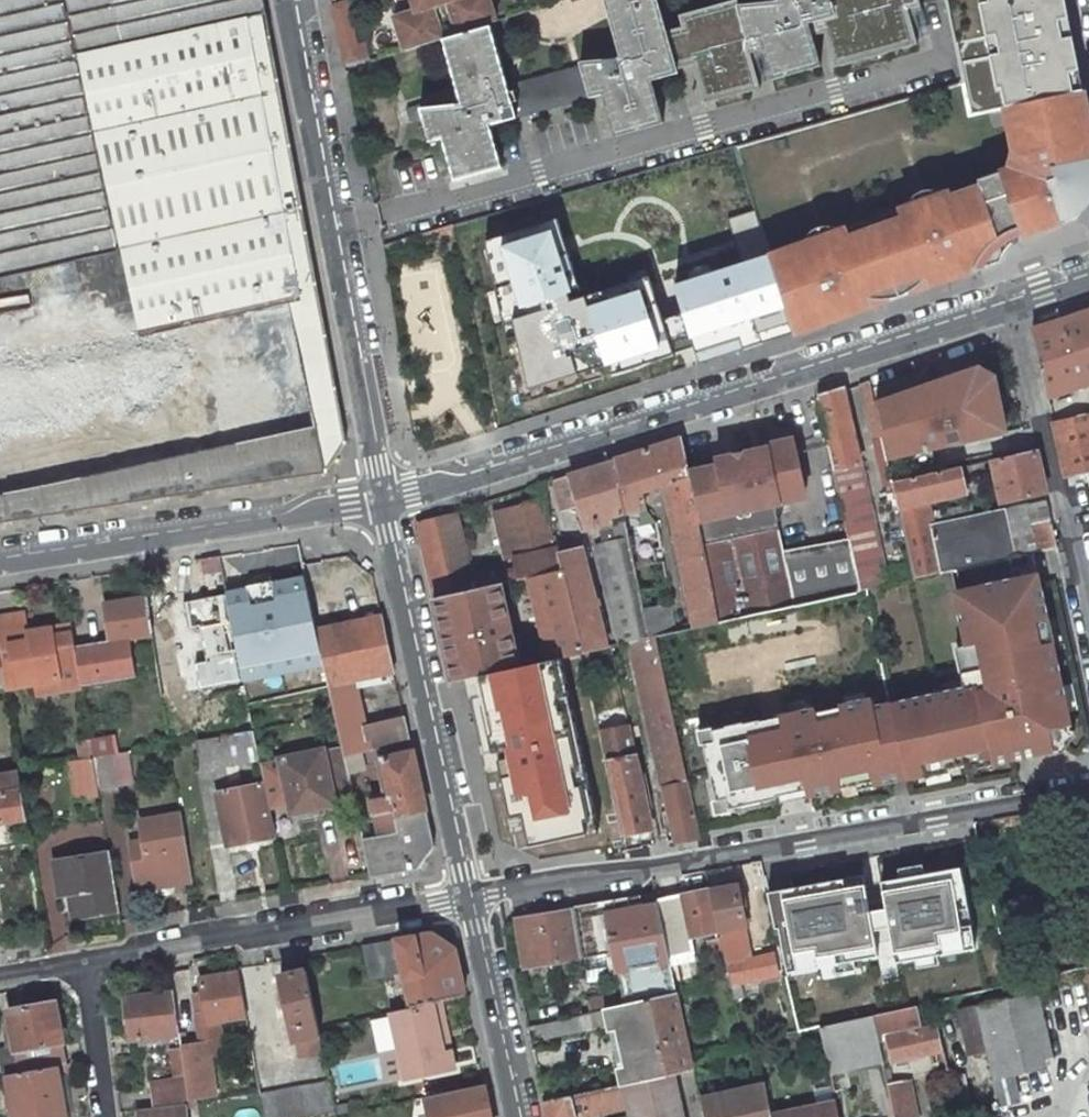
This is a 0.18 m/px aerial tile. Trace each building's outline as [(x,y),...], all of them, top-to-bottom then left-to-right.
[(391,19),(385,20),(396,54),(487,24),(479,0),(385,0),(391,19)] [(509,92),(517,118),(603,93),(615,136),(663,122),(651,80),(677,73),(673,60),(671,50),(656,0),(605,0),(622,59),(617,61),(617,60),(603,61),(592,22),(532,38),(533,84),(509,92)] [(761,4),(738,7),(745,30),(748,40),(760,36),(772,78),(819,66),(807,23),(834,16),(830,0),(760,0),(761,4)] [(951,32),(976,27),(971,0),(945,0),(951,32)] [(348,2),(331,5),(345,68),(369,62),(366,44),(357,46),(348,2)] [(490,27),(443,40),(461,104),(457,106),(456,105),(420,109),(419,105),(406,109),(409,122),(422,118),(429,142),(443,139),(454,181),(502,168),(489,125),(517,118),(509,92),(490,27)] [(976,27),(951,32),(968,115),(994,110),(976,27)] [(748,40),(745,30),(671,50),(673,60),(748,40)] [(1077,63),(1017,75),(1024,103),(1071,94),(1083,91),(1077,63)] [(1071,94),(1078,130),(1088,127),(1088,121),(1083,91),(1071,94)] [(769,256),(773,268),(774,267),(789,324),(813,315),(815,320),(823,324),(855,313),(852,302),(860,299),(869,301),(876,302),(883,301),(890,300),(897,298),(904,295),(909,292),(916,287),(921,281),(925,276),(936,272),(940,283),(973,271),(979,259),(987,249),(996,240),(1008,233),(1010,239),(1068,219),(1063,204),(1088,193),(1088,182),(1085,161),(1088,160),(1088,127),(1078,130),(1071,94),(1024,103),(1005,107),(1015,154),(1012,154),(1013,158),(1009,169),(978,180),(981,187),(951,197),(949,192),(901,209),(905,221),(849,241),(845,229),(769,256)] [(1080,215),(1088,196),(1088,193),(1063,204),(1068,219),(1080,215)] [(557,198),(485,216),(534,416),(689,370),(664,294),(590,318),(557,198)] [(733,252),(761,246),(753,213),(726,219),(733,252)] [(792,335),(769,256),(680,286),(704,365),(792,335)] [(904,295),(897,298),(940,283),(936,272),(925,276),(921,281),(916,287),(909,292),(904,295)] [(855,313),(897,298),(890,300),(883,301),(876,302),(869,301),(860,299),(852,302),(855,313)] [(1087,312),(1064,320),(1032,330),(1047,398),(1088,384),(1088,319),(1087,312)] [(789,324),(792,335),(823,324),(815,320),(813,315),(789,324)] [(882,436),(887,458),(1006,431),(994,377),(979,368),(875,404),(882,436)] [(873,438),(882,436),(875,404),(869,381),(861,383),(873,438)] [(874,541),(878,541),(862,463),(860,463),(848,409),(852,408),(847,388),(818,398),(849,539),(860,591),(864,590),(883,586),(874,541)] [(1053,425),(1065,478),(1087,474),(1088,474),(1088,417),(1053,425)] [(880,471),(889,469),(887,458),(882,436),(873,438),(880,471)] [(700,525),(701,525),(690,477),(682,439),(613,461),(620,498),(640,491),(665,483),(695,627),(719,621),(700,525)] [(805,490),(805,484),(797,450),(796,445),(791,440),(785,439),(779,441),(780,446),(786,473),(777,486),(768,488),(772,504),(780,502),(796,499),(801,496),(805,490)] [(782,509),(780,502),(772,504),(768,488),(777,486),(786,473),(780,446),(690,477),(701,525),(700,525),(719,621),(735,617),(850,593),(857,591),(860,591),(849,539),(783,551),(777,521),(778,520),(782,509)] [(1046,493),(1036,450),(992,460),(1001,496),(1002,502),(1046,493)] [(585,524),(623,512),(620,498),(613,461),(552,480),(562,511),(579,506),(585,524)] [(964,489),(960,467),(892,482),(914,579),(951,570),(1028,553),(1058,546),(1048,501),(973,518),(932,527),(930,515),(926,497),(964,489)] [(623,512),(644,507),(640,491),(620,498),(623,512)] [(519,572),(472,582),(457,514),(417,523),(433,599),(502,583),(527,578),(563,570),(558,553),(544,500),(503,509),(515,558),(519,572)] [(973,518),(971,506),(930,515),(932,527),(973,518)] [(508,559),(515,558),(503,509),(496,511),(508,559)] [(631,641),(649,637),(643,610),(624,518),(602,525),(603,531),(600,531),(603,543),(594,545),(602,578),(619,644),(631,641)] [(582,548),(580,542),(563,546),(564,552),(582,548)] [(272,556),(282,555),(281,547),(270,549),(272,556)] [(656,562),(663,561),(660,547),(653,549),(656,562)] [(583,653),(607,647),(582,548),(564,552),(558,553),(563,570),(583,653)] [(904,776),(905,778),(923,774),(921,767),(946,762),(947,769),(965,765),(964,761),(990,755),(991,763),(1013,758),(1014,760),(1060,750),(1071,731),(1051,641),(1044,642),(1039,619),(1046,617),(1037,574),(1033,575),(1028,553),(951,570),(977,687),(890,706),(904,776)] [(224,587),(226,595),(245,591),(237,554),(218,557),(224,587)] [(218,557),(200,560),(207,592),(224,587),(218,557)] [(560,658),(583,653),(563,570),(527,578),(548,660),(560,658)] [(480,676),(520,667),(502,583),(433,599),(442,639),(450,637),(451,644),(444,646),(452,682),(480,676)] [(242,606),(250,641),(291,632),(282,588),(256,594),(258,603),(250,605),(242,606)] [(192,590),(145,597),(152,635),(198,627),(192,590)] [(859,604),(867,602),(864,590),(860,591),(857,591),(859,604)] [(258,603),(256,594),(248,596),(250,605),(258,603)] [(130,638),(152,635),(145,597),(104,603),(109,640),(75,646),(81,683),(82,686),(136,677),(130,638)] [(671,605),(643,610),(649,637),(655,636),(676,631),(671,605)] [(73,633),(51,637),(49,629),(29,632),(26,613),(0,617),(0,662),(1,669),(4,687),(36,682),(58,679),(59,687),(81,683),(75,646),(73,633)] [(354,678),(393,670),(382,617),(352,624),(360,663),(354,678)] [(1044,642),(1051,641),(1046,617),(1039,619),(1044,642)] [(342,747),(345,758),(362,754),(371,752),(366,730),(354,678),(360,663),(352,624),(317,631),(328,682),(335,714),(342,747)] [(72,625),(49,629),(51,637),(73,633),(72,625)] [(444,646),(451,644),(450,637),(442,639),(444,646)] [(169,658),(167,640),(153,642),(156,660),(169,658)] [(162,697),(181,694),(175,657),(169,658),(156,660),(162,697)] [(520,667),(480,676),(514,833),(527,831),(530,846),(588,833),(585,821),(595,819),(560,658),(548,660),(520,667)] [(288,674),(275,676),(281,710),(294,707),(288,674)] [(59,687),(58,679),(36,682),(37,690),(59,687)] [(328,682),(295,689),(302,721),(335,714),(328,682)] [(872,783),(904,776),(890,706),(874,709),(872,700),(816,712),(816,709),(711,728),(713,739),(702,742),(714,798),(725,795),(727,806),(774,796),(774,794),(787,792),(785,783),(802,779),(805,793),(855,783),(853,775),(869,772),(872,783)] [(250,714),(216,719),(219,737),(254,732),(250,714)] [(390,746),(409,742),(404,718),(385,724),(385,726),(390,746)] [(371,752),(390,746),(385,726),(366,730),(371,752)] [(623,835),(651,829),(628,727),(600,732),(609,770),(623,835)] [(702,742),(713,739),(711,728),(700,731),(702,742)] [(219,737),(197,741),(203,769),(260,760),(254,732),(219,737)] [(113,754),(110,737),(91,740),(94,757),(113,754)] [(91,740),(78,743),(81,760),(94,757),(91,740)] [(292,814),(354,801),(348,774),(345,758),(342,747),(261,764),(265,783),(270,805),(289,801),(292,814)] [(17,770),(14,751),(0,754),(0,773),(17,770)] [(131,786),(125,752),(113,754),(118,788),(131,786)] [(413,752),(411,752),(382,760),(391,799),(370,803),(373,817),(393,813),(395,819),(427,812),(413,752)] [(99,790),(118,788),(113,754),(94,757),(99,790)] [(348,774),(366,770),(362,754),(345,758),(348,774)] [(965,765),(966,768),(991,763),(990,755),(964,761),(965,765)] [(70,761),(76,801),(100,797),(99,790),(94,757),(81,760),(70,761)] [(921,767),(923,774),(947,769),(946,762),(921,767)] [(26,820),(17,770),(0,773),(0,824),(26,820)] [(869,772),(853,775),(855,783),(855,786),(872,783),(869,772)] [(805,793),(802,779),(785,783),(787,792),(788,797),(805,793)] [(233,789),(240,788),(239,780),(232,781),(233,789)] [(270,805),(265,783),(240,788),(233,789),(215,792),(228,848),(276,838),(270,805)] [(393,813),(373,817),(377,836),(362,839),(371,877),(418,868),(434,847),(427,812),(395,819),(393,813)] [(182,813),(140,821),(148,876),(191,869),(182,813)] [(72,918),(119,911),(110,853),(54,861),(58,886),(67,884),(71,909),(72,918)] [(960,867),(950,869),(952,885),(963,883),(960,867)] [(879,882),(883,900),(885,911),(884,911),(887,928),(893,956),(973,942),(963,883),(952,885),(950,869),(879,882)] [(862,875),(767,892),(784,976),(877,959),(872,931),(887,928),(884,911),(885,911),(883,900),(867,903),(862,875)] [(741,887),(739,883),(726,886),(726,888),(710,891),(718,931),(720,940),(724,957),(726,964),(727,964),(731,983),(740,981),(778,974),(775,956),(746,962),(744,951),(749,950),(744,929),(745,929),(736,888),(741,887)] [(71,909),(67,884),(58,886),(62,910),(71,909)] [(710,891),(709,889),(657,902),(669,957),(695,952),(691,936),(718,931),(710,891)] [(617,971),(670,962),(669,957),(657,902),(655,895),(575,909),(584,957),(589,956),(607,954),(614,952),(617,971)] [(584,957),(575,909),(516,919),(524,967),(584,957)] [(364,945),(371,977),(404,970),(412,1008),(432,1003),(440,1002),(465,996),(455,949),(432,934),(364,945)] [(710,942),(714,959),(724,957),(720,940),(710,942)] [(696,960),(695,952),(669,957),(670,962),(670,965),(696,960)] [(594,974),(610,971),(607,954),(589,956),(594,974)] [(670,965),(670,962),(617,971),(624,1005),(676,993),(670,965)] [(295,1041),(319,1036),(318,1027),(306,970),(280,976),(295,1041)] [(185,1078),(188,1101),(216,1097),(211,1056),(220,1055),(223,1050),(218,1021),(247,1017),(239,973),(201,979),(207,1010),(198,1012),(203,1042),(181,1046),(181,1049),(185,1078)] [(734,1000),(744,997),(740,981),(731,983),(734,1000)] [(173,993),(124,999),(128,1041),(138,1039),(158,1037),(179,1034),(173,993)] [(617,1006),(614,993),(589,998),(592,1013),(606,1010),(606,1009),(617,1006)] [(623,1086),(695,1071),(677,993),(676,993),(624,1005),(617,1006),(606,1009),(606,1010),(610,1029),(613,1028),(630,1024),(639,1064),(621,1068),(619,1069),(623,1086)] [(997,1080),(1052,1068),(1035,994),(980,1006),(981,1009),(991,1053),(997,1080)] [(0,1051),(0,1054),(4,1076),(7,1075),(67,1065),(55,1002),(8,1010),(9,1016),(15,1049),(9,1050),(0,1051)] [(443,1053),(451,1051),(440,1002),(432,1003),(443,1053)] [(412,1008),(391,1012),(406,1081),(455,1070),(451,1051),(443,1053),(432,1003),(412,1008)] [(937,1026),(920,1030),(914,1006),(903,1009),(873,1016),(878,1041),(885,1039),(890,1062),(942,1050),(937,1026)] [(970,1056),(991,1053),(981,1009),(961,1013),(970,1056)] [(538,1041),(586,1026),(582,1011),(533,1026),(538,1041)] [(9,1016),(3,1017),(9,1050),(15,1049),(9,1016)] [(818,1027),(829,1073),(883,1061),(878,1041),(873,1016),(818,1027)] [(630,1024),(613,1028),(621,1068),(639,1064),(630,1024)] [(295,1041),(298,1058),(323,1052),(319,1036),(295,1041)] [(158,1037),(138,1039),(138,1047),(159,1044),(158,1037)] [(175,1080),(185,1078),(181,1049),(171,1050),(175,1080)] [(12,1101),(6,1102),(7,1108),(13,1106),(15,1116),(66,1116),(59,1076),(76,1073),(74,1063),(67,1065),(7,1075),(12,1101)] [(673,1076),(625,1086),(632,1112),(633,1116),(682,1116),(673,1076)] [(155,1108),(185,1104),(185,1103),(185,1102),(188,1101),(185,1078),(175,1080),(151,1084),(155,1108)] [(894,1116),(916,1116),(908,1082),(888,1086),(894,1116)] [(329,1084),(261,1095),(265,1116),(314,1116),(336,1113),(329,1084)] [(485,1084),(436,1095),(440,1116),(492,1116),(485,1084)] [(764,1085),(701,1100),(705,1116),(770,1116),(764,1085)] [(617,1088),(545,1103),(548,1116),(588,1116),(622,1110),(617,1088)] [(1079,1097),(1084,1116),(1088,1116),(1088,1095),(1079,1097)] [(336,1106),(338,1116),(355,1113),(352,1102),(336,1106)] [(835,1103),(770,1116),(839,1116),(835,1103)] [(155,1108),(138,1110),(139,1116),(187,1116),(186,1108),(185,1104),(155,1108)]
